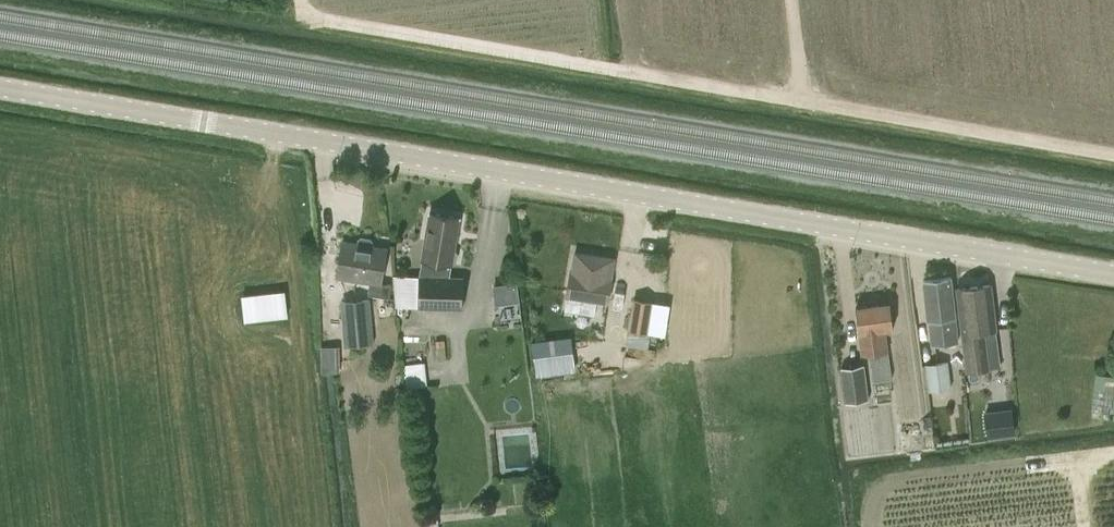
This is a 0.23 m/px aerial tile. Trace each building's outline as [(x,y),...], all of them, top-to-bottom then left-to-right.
[(419,275),(393,275),(395,307),(419,307),(419,308),(463,309),(464,277),(450,276),(452,263),(457,262),(458,253),(455,250),(460,217),(429,211),(422,258),(419,275)] [(358,243),(342,240),(336,276),(370,282),(368,293),(390,297),(392,284),(382,282),(387,248),(372,245),(373,240),(371,237),(361,236),(358,238),(358,243)] [(610,303),(613,279),(612,279),(615,257),(576,251),(572,272),(570,272),(566,296),(610,303)] [(923,279),(927,320),(929,320),(932,344),(958,341),(951,276),(923,279)] [(520,301),(517,282),(493,285),(495,304),(520,301)] [(994,333),(994,329),(995,328),(990,284),(957,288),(967,370),(988,367),(984,334),(994,333)] [(286,290),(242,295),(245,320),(288,316),(286,290)] [(628,331),(625,346),(646,349),(649,334),(654,301),(632,297),(628,331)] [(343,346),(374,344),(370,298),(340,300),(343,346)] [(862,355),(870,354),(873,381),(892,379),(888,352),(887,352),(884,329),(894,328),(890,302),(855,307),(862,355)] [(571,336),(532,341),(536,375),(575,370),(571,336)] [(431,382),(429,358),(404,360),(405,384),(431,382)] [(948,361),(925,364),(928,390),(951,387),(948,361)] [(869,398),(864,363),(840,367),(845,402),(869,398)] [(900,375),(902,417),(918,416),(916,374),(900,375)] [(1015,432),(1013,410),(986,414),(989,435),(1015,432)] [(428,515),(428,526),(434,526),(439,526),(438,515),(428,515)]
